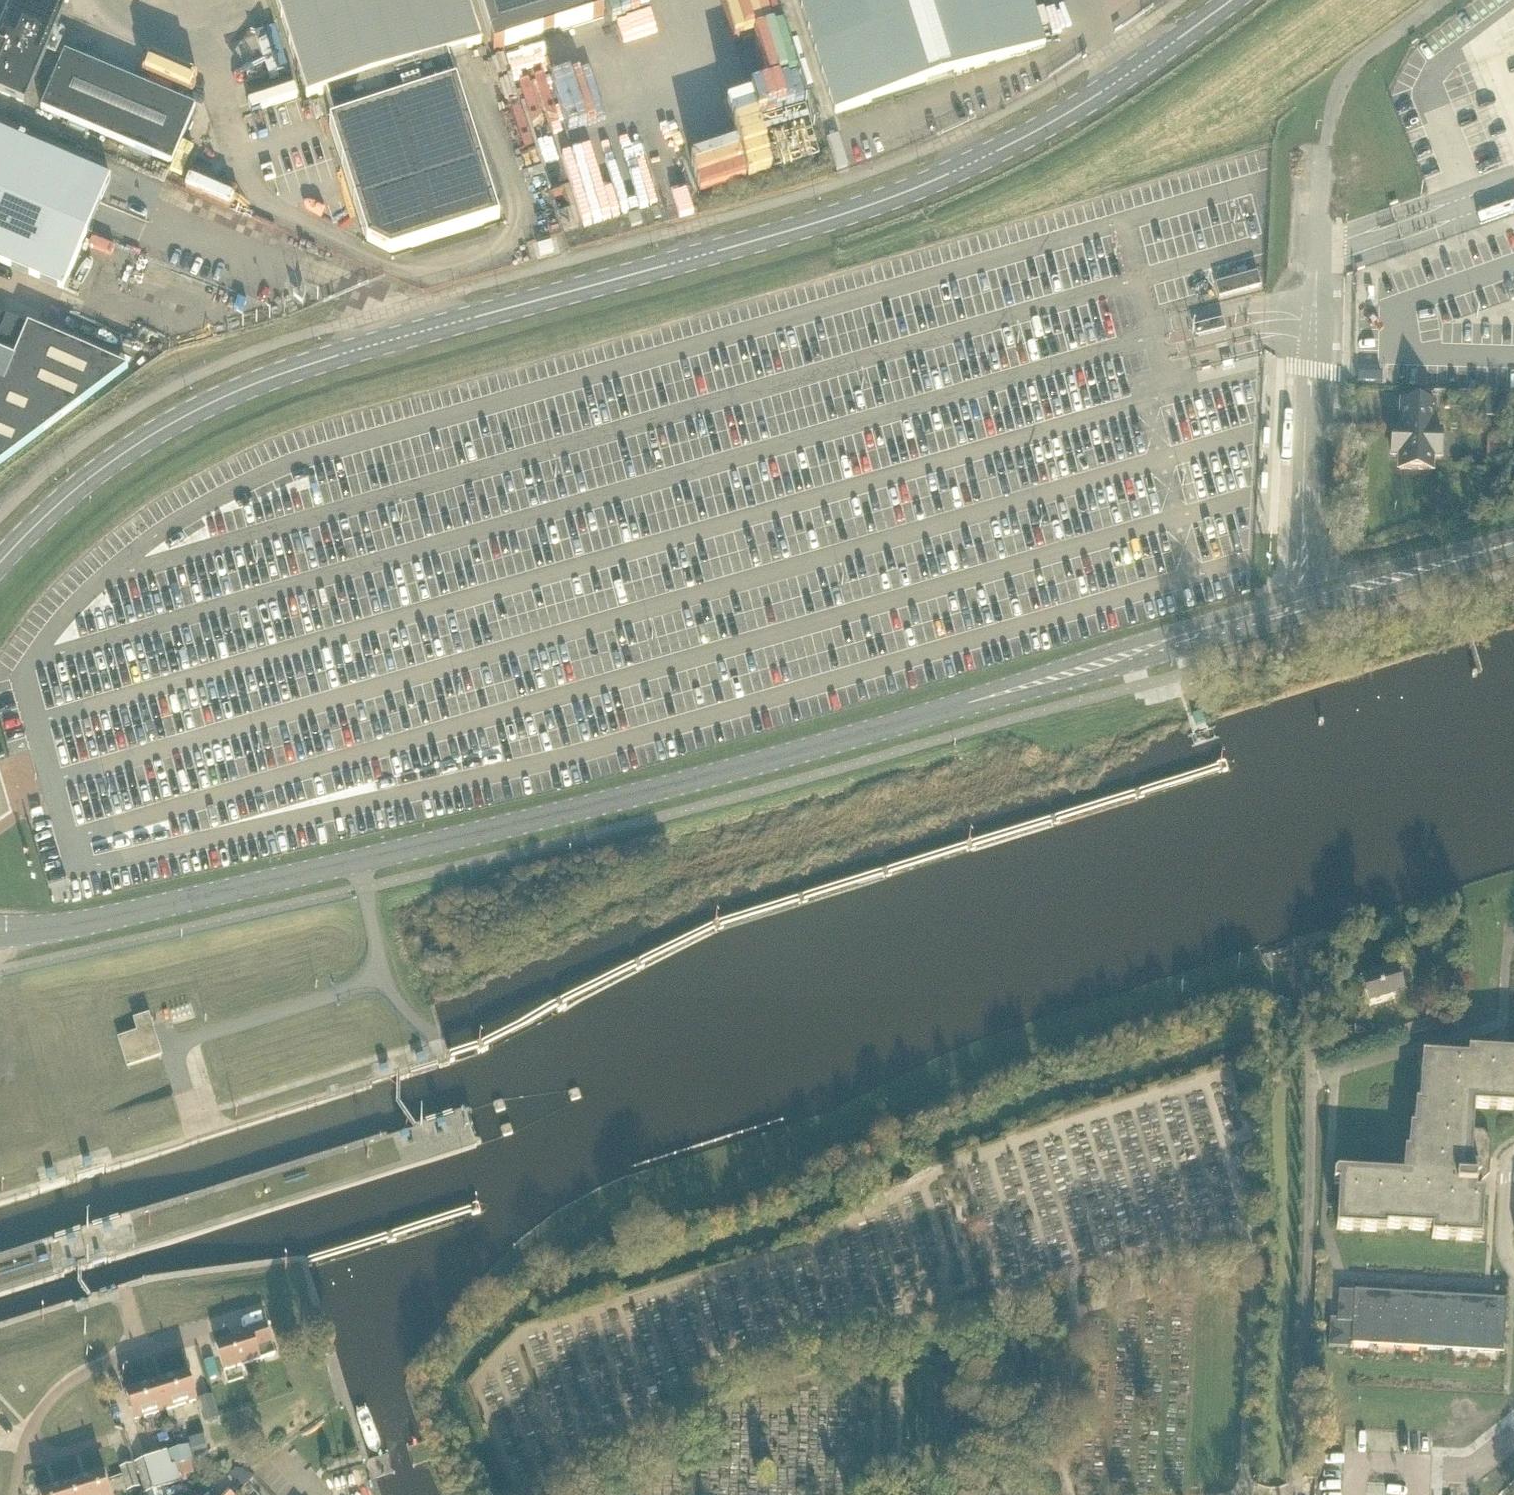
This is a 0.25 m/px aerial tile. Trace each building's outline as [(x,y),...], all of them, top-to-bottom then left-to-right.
[(66,10),(42,0),(14,0),(0,34),(0,50),(15,15),(54,32),(24,103),(0,93),(0,96),(25,107),(66,10)] [(261,10),(257,11),(254,0),(221,0),(230,37),(266,29),(261,10)] [(302,77),(308,97),(327,91),(336,120),(330,121),(367,240),(390,252),(499,218),(448,54),(482,43),(469,0),(278,0),(302,77)] [(601,15),(596,0),(509,0),(522,40),(601,15)] [(639,15),(635,0),(616,0),(620,19),(639,15)] [(1030,0),(799,0),(836,115),(1045,49),(1030,0)] [(54,32),(15,15),(0,50),(0,93),(24,103),(54,32)] [(196,109),(65,55),(42,112),(172,166),(196,109)] [(777,170),(769,140),(743,146),(738,128),(691,140),(703,189),(777,170)] [(111,179),(0,132),(0,262),(64,289),(111,179)] [(620,145),(575,159),(582,183),(628,168),(620,145)] [(632,228),(642,225),(639,215),(629,218),(632,228)] [(540,257),(554,253),(551,243),(538,247),(540,257)] [(1263,254),(1251,258),(1253,267),(1266,263),(1263,254)] [(1220,298),(1261,287),(1258,273),(1216,284),(1220,298)] [(127,368),(0,314),(0,463),(127,368)] [(1197,339),(1226,331),(1223,320),(1194,328),(1197,339)] [(1433,431),(1434,405),(1401,404),(1400,430),(1392,430),(1391,456),(1399,457),(1399,471),(1432,472),(1432,458),(1440,458),(1441,431),(1433,431)] [(1487,443),(1486,463),(1499,463),(1500,444),(1487,443)] [(1397,973),(1362,983),(1364,991),(1366,995),(1363,998),(1366,1005),(1369,1006),(1369,1008),(1404,997),(1402,989),(1412,985),(1409,973),(1398,976),(1397,973)] [(128,1068),(161,1057),(149,1017),(135,1021),(139,1034),(119,1040),(128,1068)] [(1329,1235),(1425,1349),(1432,1345),(1464,1365),(1477,1354),(1507,1390),(1513,1385),(1513,1322),(1513,1323),(1422,1219),(1429,1215),(1422,1206),(1513,1130),(1513,1086),(1504,1074),(1389,1174),(1396,1181),(1382,1193),(1379,1190),(1360,1205),(1363,1208),(1348,1221),(1346,1218),(1329,1235)] [(266,1326),(250,1331),(251,1334),(216,1345),(225,1372),(260,1360),(256,1349),(272,1344),(266,1326)] [(214,1360),(204,1363),(210,1382),(220,1379),(214,1360)] [(157,1385),(166,1412),(196,1402),(188,1375),(157,1385)] [(135,1421),(166,1412),(157,1385),(127,1394),(135,1421)] [(213,1398),(199,1402),(206,1424),(219,1420),(213,1398)] [(204,1438),(190,1442),(192,1451),(206,1447),(204,1438)] [(178,1451),(136,1465),(145,1494),(166,1494),(164,1490),(181,1485),(179,1479),(193,1475),(190,1464),(192,1463),(188,1448),(178,1451)] [(139,1489),(132,1466),(121,1470),(128,1493),(139,1489)] [(74,1494),(108,1494),(102,1476),(71,1485),(74,1494)] [(71,1485),(40,1494),(74,1494),(71,1485)]
